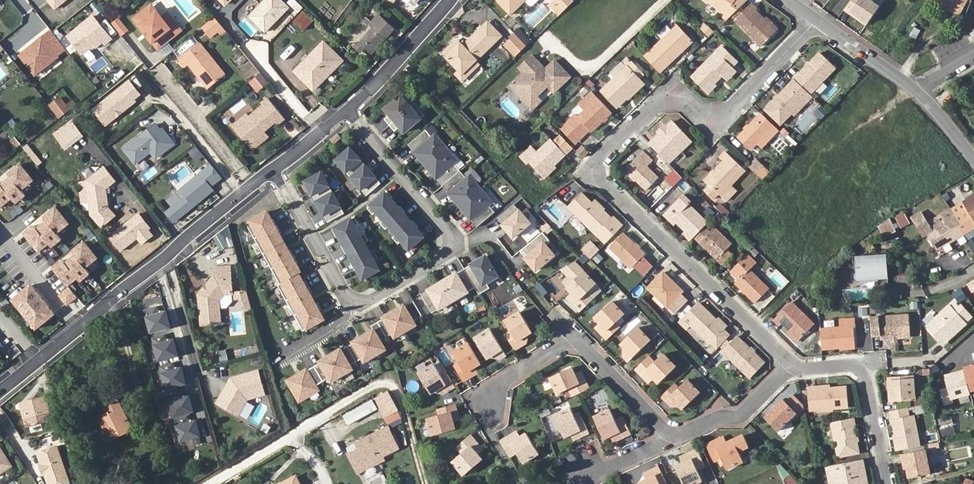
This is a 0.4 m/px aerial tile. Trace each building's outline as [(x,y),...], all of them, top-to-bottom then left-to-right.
[(56,10),(68,0),(48,0),(56,10)] [(514,13),(527,0),(502,0),(514,13)] [(577,0),(564,0),(560,3),(569,13),(580,3),(577,0)] [(734,16),(746,0),(712,0),(734,16)] [(958,15),(967,0),(935,0),(958,15)] [(556,7),(565,17),(569,13),(560,3),(556,7)] [(152,4),(146,9),(156,22),(162,17),(152,4)] [(783,37),(764,16),(766,15),(759,8),(742,24),(768,51),(783,37)] [(146,9),(134,18),(144,32),(146,30),(150,35),(148,37),(158,50),(183,31),(175,21),(169,26),(162,17),(156,22),(146,9)] [(168,12),(162,17),(169,26),(175,21),(168,12)] [(313,22),(303,12),(293,22),(304,32),(313,22)] [(374,26),(360,43),(372,54),(394,29),(378,15),(371,23),(374,26)] [(92,16),(67,37),(82,54),(94,44),(96,47),(102,41),(105,44),(111,39),(92,16)] [(117,18),(111,23),(121,36),(128,30),(117,18)] [(223,28),(214,18),(204,26),(203,27),(211,37),(223,28)] [(472,64),(479,57),(505,32),(492,19),(467,43),(464,41),(450,55),(462,68),(469,61),(472,64)] [(914,26),(910,36),(917,38),(921,29),(914,26)] [(652,59),(668,75),(701,44),(686,28),(652,59)] [(710,34),(716,40),(723,33),(717,28),(710,34)] [(503,44),(514,56),(531,42),(519,29),(503,44)] [(36,75),(66,50),(62,45),(52,32),(51,30),(20,54),(36,75)] [(450,55),(464,41),(461,37),(446,51),(450,55)] [(191,64),(193,67),(194,66),(211,86),(226,74),(200,42),(180,58),(186,67),(191,64)] [(323,42),(295,71),(313,90),(342,61),(323,42)] [(713,93),(724,82),(721,79),(726,74),(729,77),(732,80),(740,71),(738,70),(736,68),(742,62),(729,49),(723,55),(726,58),(719,66),(715,62),(699,79),(713,93)] [(723,55),(715,62),(719,66),(726,58),(723,55)] [(483,61),(479,57),(472,64),(469,61),(462,68),(465,71),(461,75),(465,78),(483,61)] [(537,57),(524,69),(528,74),(515,86),(528,99),(541,98),(552,88),(559,95),(575,79),(560,63),(550,71),(552,73),(549,75),(544,70),(547,68),(537,57)] [(829,58),(802,84),(818,100),(844,73),(829,58)] [(638,63),(633,68),(645,80),(650,76),(638,63)] [(194,66),(193,67),(209,88),(211,86),(194,66)] [(645,80),(633,68),(608,93),(622,107),(648,83),(645,80)] [(740,71),(732,80),(734,82),(742,74),(740,71)] [(260,73),(249,83),(257,93),(269,84),(260,73)] [(128,81),(94,109),(106,124),(116,115),(115,114),(119,110),(121,112),(135,101),(133,99),(139,94),(128,81)] [(818,100),(802,84),(774,114),(789,129),(801,116),(810,107),(813,110),(820,102),(818,100)] [(515,86),(512,89),(525,102),(523,104),(533,114),(545,103),(541,98),(528,99),(515,86)] [(406,132),(425,117),(415,104),(406,93),(387,109),(392,114),(386,119),(390,124),(396,131),(401,127),(406,132)] [(59,97),(49,106),(51,109),(59,118),(69,110),(65,105),(59,97)] [(598,130),(617,112),(603,98),(584,116),(583,116),(577,122),(590,136),(597,129),(598,130)] [(264,105),(249,118),(245,125),(238,131),(251,147),(264,137),(261,134),(264,132),(277,121),(283,116),(268,99),(263,103),(264,105)] [(70,100),(65,105),(69,110),(71,108),(74,105),(70,100)] [(810,107),(801,116),(804,119),(813,110),(810,107)] [(245,125),(249,118),(247,115),(234,125),(238,131),(245,125)] [(285,120),(283,116),(277,121),(280,125),(285,120)] [(781,129),(768,117),(745,140),(758,153),(765,146),(781,129)] [(69,122),(53,135),(63,147),(79,134),(69,122)] [(154,123),(123,149),(135,163),(150,150),(155,157),(173,142),(160,127),(158,129),(154,123)] [(657,148),(675,167),(689,154),(687,152),(697,142),(681,125),(676,130),(674,138),(667,138),(657,148)] [(665,136),(667,138),(674,138),(676,130),(673,128),(665,136)] [(471,219),(478,227),(496,212),(490,204),(493,201),(482,188),(471,176),(469,178),(461,170),(455,162),(458,159),(447,147),(437,134),(434,137),(427,129),(409,144),(415,153),(417,151),(421,157),(420,158),(426,165),(432,172),(434,171),(438,177),(437,178),(443,185),(450,194),(452,193),(456,198),(455,199),(461,206),(466,213),(468,212),(473,218),(471,219)] [(781,129),(765,146),(769,151),(786,134),(781,129)] [(269,137),(264,132),(261,134),(264,137),(251,147),(254,149),(269,137)] [(562,165),(572,156),(558,141),(544,153),(539,148),(529,158),(535,163),(536,162),(550,176),(562,165)] [(24,142),(19,146),(36,167),(41,163),(40,162),(32,152),(26,145),(24,142)] [(687,152),(689,154),(699,145),(697,142),(687,152)] [(196,146),(188,152),(196,163),(205,156),(196,146)] [(582,152),(587,157),(592,151),(588,146),(582,152)] [(351,150),(337,162),(367,197),(381,185),(351,150)] [(632,172),(652,192),(664,180),(653,169),(659,163),(650,154),(632,172)] [(724,196),(737,184),(749,173),(732,155),(726,161),(729,164),(711,183),(715,186),(709,192),(717,200),(723,195),(724,196)] [(12,201),(14,204),(25,196),(22,191),(35,181),(21,163),(8,173),(12,178),(1,186),(0,185),(0,210),(12,201)] [(208,185),(220,176),(210,163),(180,188),(186,195),(166,212),(173,221),(193,204),(191,201),(195,199),(197,201),(211,189),(208,185)] [(762,164),(755,170),(768,184),(775,177),(762,164)] [(565,168),(562,165),(550,176),(553,179),(565,168)] [(103,226),(113,218),(116,215),(110,211),(107,192),(114,187),(116,185),(105,171),(103,173),(87,185),(79,186),(83,203),(90,201),(93,214),(103,226)] [(674,180),(680,187),(688,180),(681,173),(674,180)] [(322,174),(306,183),(328,224),(345,215),(322,174)] [(740,187),(737,184),(724,196),(727,199),(740,187)] [(387,193),(368,210),(373,216),(377,213),(384,221),(380,224),(386,231),(389,228),(396,236),(393,239),(398,245),(402,243),(409,251),(424,238),(416,230),(418,229),(412,222),(411,223),(404,215),(405,214),(399,207),(398,209),(391,201),(392,199),(387,193)] [(950,210),(963,234),(973,227),(973,196),(950,210)] [(689,235),(696,243),(699,240),(709,230),(712,227),(694,208),(697,206),(689,198),(674,212),(682,220),(680,222),(691,233),(689,235)] [(609,244),(625,228),(616,219),(615,220),(598,202),(582,217),(600,235),(609,244)] [(35,223),(21,233),(36,253),(50,242),(53,246),(64,238),(60,233),(73,223),(59,204),(46,215),(50,220),(39,228),(35,223)] [(510,230),(515,237),(532,223),(515,204),(501,216),(511,229),(510,230)] [(910,222),(904,210),(895,214),(901,226),(910,222)] [(949,243),(963,234),(950,210),(927,224),(930,230),(926,232),(940,255),(946,252),(947,253),(953,250),(949,243)] [(266,212),(245,224),(279,283),(277,285),(302,331),(323,319),(296,274),(299,271),(266,212)] [(677,225),(680,222),(682,220),(674,212),(669,217),(677,225)] [(888,217),(881,221),(886,233),(899,228),(893,215),(888,217)] [(355,218),(332,231),(336,238),(338,237),(344,247),(342,248),(346,255),(348,254),(353,264),(351,265),(356,272),(357,271),(363,281),(380,271),(374,261),(378,259),(374,252),(370,254),(365,245),(369,242),(365,235),(361,237),(355,228),(359,225),(355,218)] [(930,230),(927,224),(919,229),(922,235),(926,232),(930,230)] [(709,230),(699,240),(722,263),(727,267),(736,259),(731,254),(735,250),(735,249),(718,231),(713,235),(709,230)] [(545,232),(524,250),(534,262),(532,264),(538,270),(556,255),(548,245),(552,241),(545,232)] [(628,235),(615,248),(636,270),(649,257),(628,235)] [(590,239),(581,249),(592,258),(601,249),(590,239)] [(63,258),(50,269),(65,288),(78,277),(82,281),(93,273),(89,268),(102,258),(87,240),(74,250),(78,255),(67,264),(63,258)] [(522,251),(532,264),(534,262),(524,250),(522,251)] [(884,252),(855,254),(857,277),(886,275),(884,252)] [(481,262),(466,271),(476,288),(480,295),(491,288),(488,283),(499,276),(487,256),(480,260),(481,262)] [(751,258),(734,274),(742,283),(738,287),(758,307),(772,292),(752,272),(759,266),(751,258)] [(465,269),(466,271),(481,262),(480,260),(465,269)] [(233,295),(230,268),(214,270),(215,278),(199,297),(202,327),(221,325),(218,302),(225,296),(233,295)] [(451,277),(452,279),(466,271),(465,269),(451,277)] [(466,271),(452,279),(451,277),(444,282),(455,301),(476,288),(466,271)] [(592,302),(594,300),(589,294),(597,286),(584,272),(567,289),(571,294),(574,296),(570,301),(581,313),(585,308),(592,302)] [(665,273),(651,287),(670,307),(685,292),(665,273)] [(444,282),(436,286),(437,288),(423,296),(433,313),(455,301),(444,282)] [(54,315),(30,285),(10,300),(34,331),(54,315)] [(422,294),(423,296),(437,288),(436,286),(422,294)] [(958,301),(966,299),(962,288),(955,290),(958,301)] [(416,318),(422,315),(414,300),(408,303),(416,318)] [(608,340),(620,328),(616,323),(624,315),(612,302),(595,318),(599,323),(602,326),(598,330),(608,340)] [(880,312),(881,304),(872,303),(871,310),(880,312)] [(402,304),(379,317),(391,340),(415,326),(402,304)] [(692,325),(711,344),(725,329),(706,310),(705,311),(697,304),(680,321),(688,329),(692,325)] [(939,337),(942,340),(963,324),(948,305),(923,324),(931,335),(930,336),(934,341),(939,337)] [(792,335),(800,344),(816,328),(794,306),(776,324),(781,329),(784,327),(792,335)] [(165,309),(144,315),(148,333),(169,328),(165,309)] [(507,329),(503,332),(514,351),(526,343),(523,338),(526,336),(531,333),(516,309),(500,319),(507,329)] [(869,318),(870,336),(878,335),(879,339),(889,338),(895,338),(909,337),(907,315),(869,318)] [(830,329),(832,347),(864,345),(863,327),(865,327),(864,318),(849,319),(849,328),(830,329)] [(629,352),(623,357),(629,363),(651,342),(638,327),(620,343),(625,349),(629,352)] [(384,349),(371,328),(348,341),(361,363),(384,349)] [(495,355),(498,361),(505,356),(488,330),(472,340),(485,361),(491,357),(495,355)] [(798,346),(800,344),(792,335),(789,337),(798,346)] [(174,338),(150,345),(155,361),(178,355),(174,338)] [(764,367),(738,339),(723,353),(749,381),(764,367)] [(480,365),(468,345),(452,355),(459,366),(453,370),(461,384),(474,376),(471,371),(473,369),(480,365)] [(351,368),(338,347),(315,361),(328,384),(351,368)] [(652,362),(648,358),(642,363),(635,370),(646,381),(652,377),(654,379),(659,385),(676,370),(661,354),(652,362)] [(964,367),(969,391),(973,390),(973,365),(964,367)] [(179,366),(158,373),(163,389),(185,384),(179,366)] [(453,387),(444,373),(437,376),(431,366),(415,376),(427,395),(432,392),(436,390),(440,396),(453,387)] [(319,390),(306,368),(283,381),(296,404),(319,390)] [(565,390),(569,399),(576,395),(588,390),(581,375),(574,378),(573,375),(570,368),(546,379),(554,396),(565,390)] [(890,388),(890,400),(911,399),(910,369),(885,371),(886,389),(890,388)] [(963,370),(943,374),(948,399),(969,394),(963,370)] [(225,390),(216,404),(236,417),(246,401),(264,396),(258,373),(231,380),(232,384),(228,389),(225,390)] [(679,389),(675,385),(662,397),(671,407),(676,401),(680,405),(684,410),(701,395),(687,381),(679,389)] [(814,390),(814,387),(806,388),(808,410),(847,407),(846,387),(828,389),(814,390)] [(25,427),(54,420),(47,394),(19,401),(25,427)] [(189,395),(167,400),(171,418),(193,412),(189,395)] [(399,414),(388,396),(375,403),(387,422),(399,414)] [(777,430),(797,411),(784,397),(764,417),(777,430)] [(115,433),(128,426),(115,400),(104,406),(108,413),(98,419),(110,441),(117,437),(115,433)] [(453,405),(435,410),(436,417),(425,421),(430,439),(452,433),(450,426),(449,422),(457,419),(453,405)] [(906,416),(905,407),(889,410),(894,440),(896,450),(917,446),(915,437),(911,415),(906,416)] [(592,416),(596,425),(607,418),(613,415),(610,408),(592,416)] [(584,434),(583,433),(577,419),(571,421),(566,410),(550,417),(559,437),(565,435),(568,433),(571,440),(584,434)] [(607,418),(596,425),(602,438),(608,436),(612,434),(615,441),(630,434),(622,416),(615,420),(613,415),(607,418)] [(856,453),(849,418),(829,422),(836,457),(856,453)] [(195,419),(173,425),(177,444),(199,437),(195,419)] [(130,429),(128,426),(115,433),(117,437),(130,429)] [(357,469),(383,455),(397,448),(388,429),(356,445),(344,451),(347,458),(350,456),(357,469)] [(63,448),(70,446),(65,431),(59,432),(63,448)] [(515,440),(519,437),(515,431),(511,434),(515,440)] [(497,442),(507,457),(514,452),(520,463),(536,453),(524,434),(519,437),(515,440),(511,434),(497,442)] [(468,435),(453,448),(459,454),(450,462),(462,476),(480,461),(476,456),(473,453),(478,449),(468,435)] [(725,444),(722,439),(708,445),(715,461),(723,457),(728,469),(745,461),(735,439),(728,442),(725,444)] [(58,445),(39,451),(44,463),(46,469),(49,477),(67,471),(58,445)] [(12,464),(0,446),(0,472),(12,464)] [(682,464),(676,467),(684,483),(696,483),(703,481),(698,469),(705,466),(698,450),(682,457),(685,463),(682,464)] [(921,450),(903,453),(908,477),(928,473),(924,457),(922,457),(921,450)] [(386,460),(383,455),(357,469),(359,474),(386,460)] [(350,456),(347,458),(357,475),(359,474),(357,469),(350,456)] [(860,459),(828,466),(831,483),(865,483),(860,459)] [(783,463),(777,466),(783,477),(789,474),(783,463)] [(645,480),(638,483),(664,483),(665,483),(658,467),(647,472),(649,479),(645,480)] [(785,477),(788,483),(796,483),(791,474),(785,477)]
